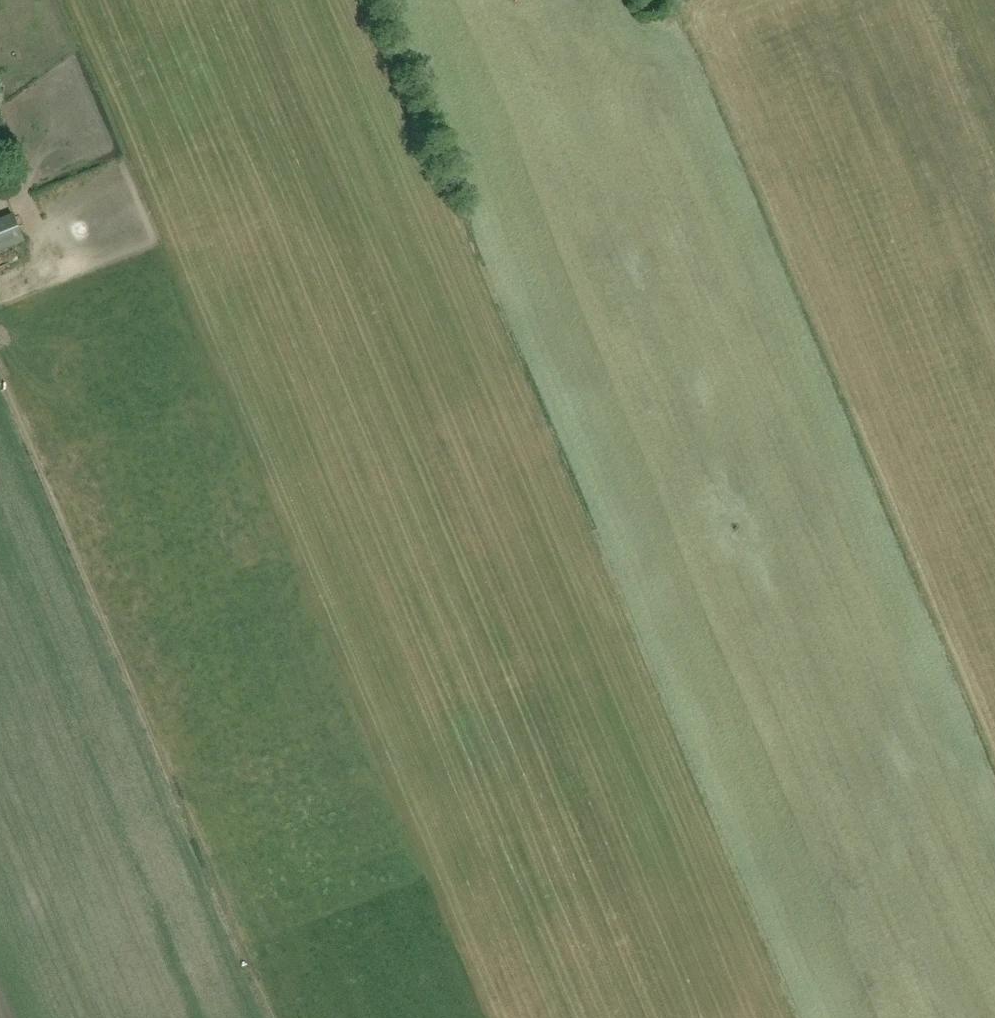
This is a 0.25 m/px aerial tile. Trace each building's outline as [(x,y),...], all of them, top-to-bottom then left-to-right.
[(13,247),(18,262),(30,259),(17,217),(0,222),(0,251),(13,247)]
